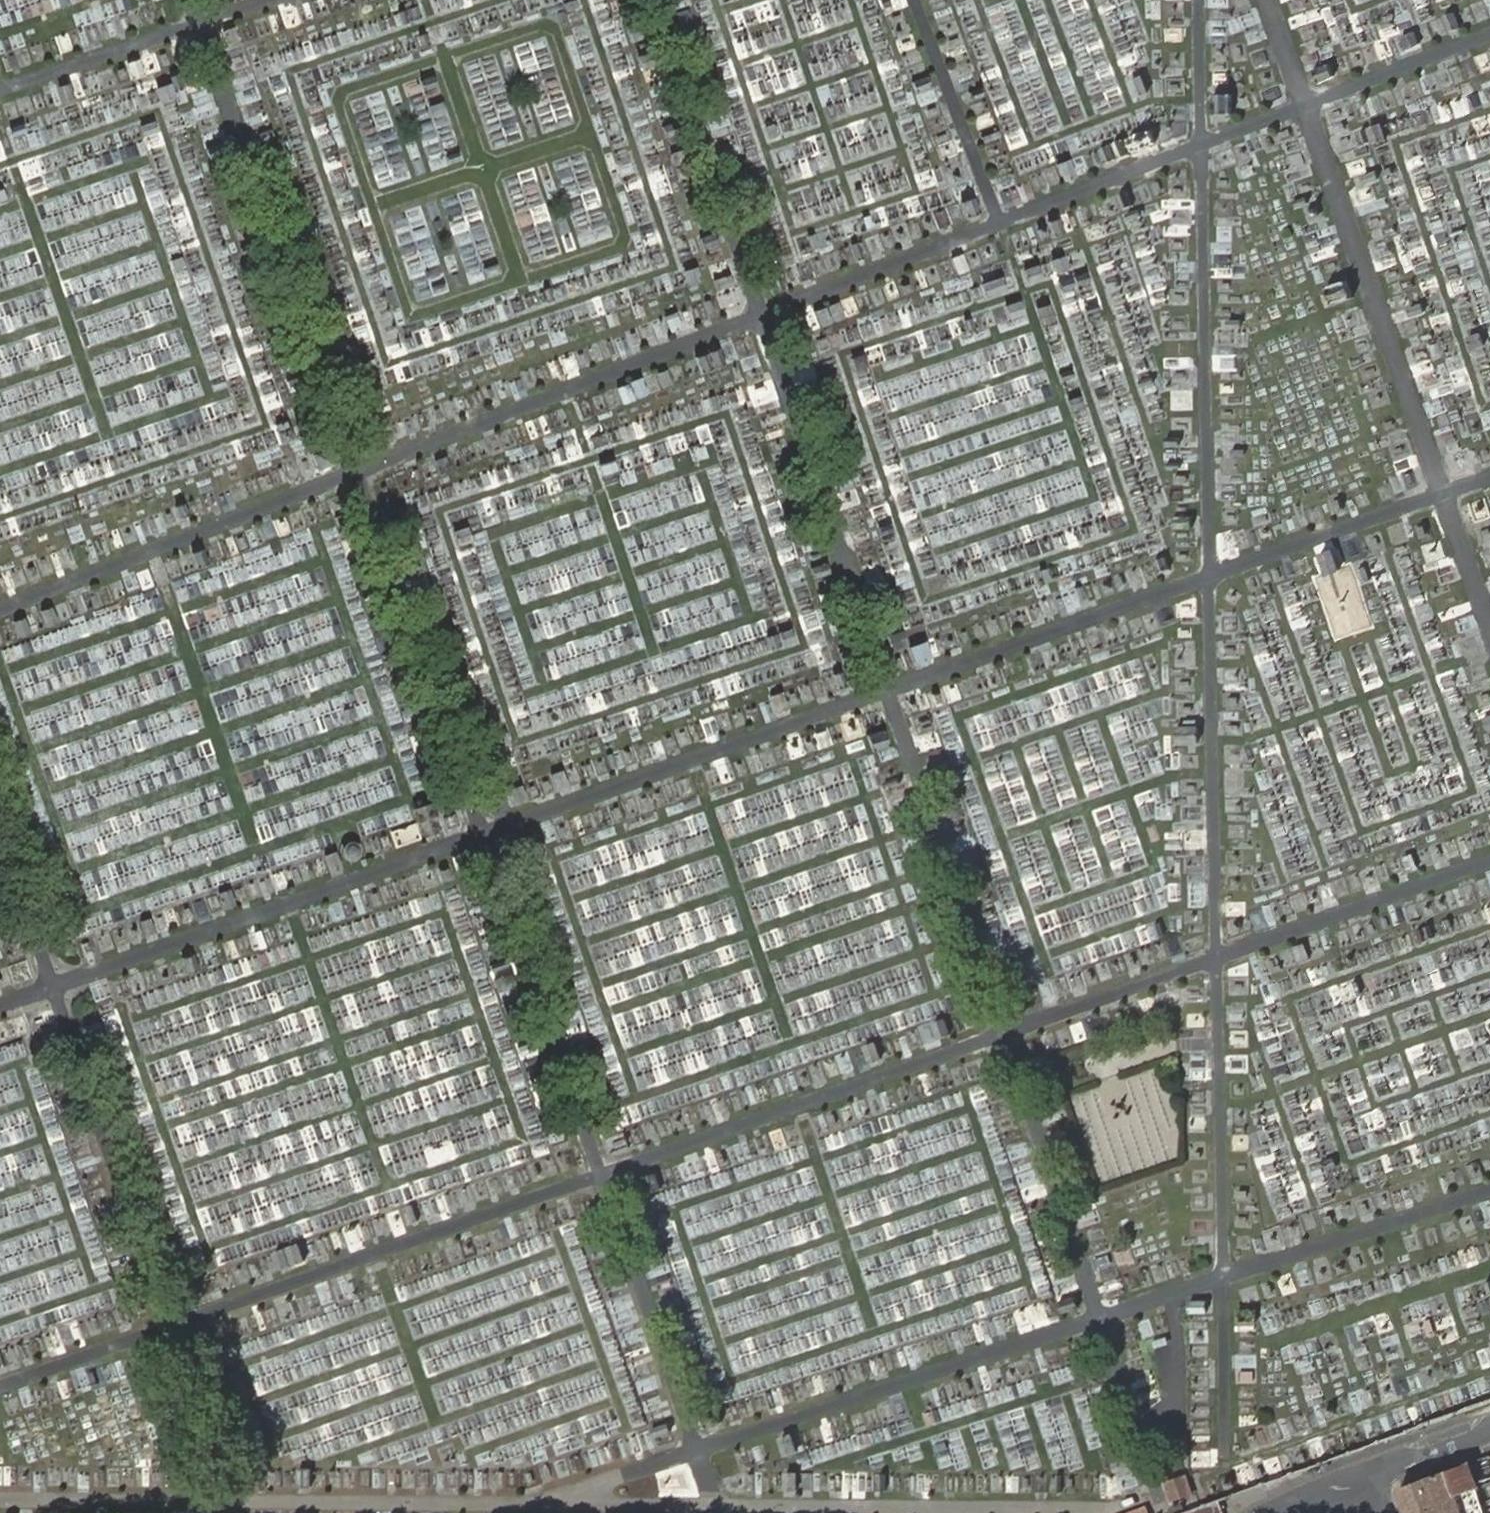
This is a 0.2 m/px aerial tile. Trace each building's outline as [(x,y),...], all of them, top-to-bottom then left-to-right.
[(918,410),(888,420),(899,450),(929,440),(918,410)] [(1329,637),(1368,629),(1354,559),(1339,562),(1334,539),(1309,545),(1329,637)] [(1470,1463),(1400,1488),(1399,1490),(1407,1512),(1488,1512),(1470,1463)] [(1188,1479),(1171,1484),(1177,1502),(1194,1496),(1188,1479)] [(1201,1508),(1203,1512),(1223,1512),(1218,1502),(1201,1508)]
